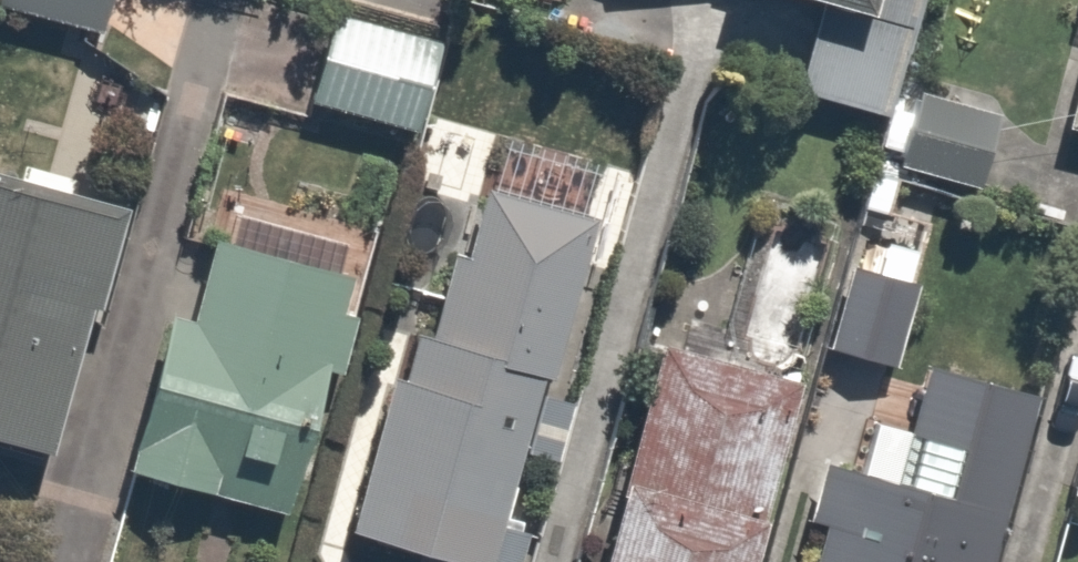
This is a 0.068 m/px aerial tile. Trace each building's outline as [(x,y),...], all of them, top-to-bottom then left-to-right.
[(98,32),(107,0),(0,0),(0,6),(98,32)] [(880,107),(903,0),(809,0),(790,88),(880,107)] [(444,28),(331,6),(313,102),(426,124),(444,28)] [(1062,128),(1077,131),(1077,60),(1062,128)] [(122,210),(0,173),(0,436),(49,451),(122,210)] [(360,561),(493,561),(591,211),(467,177),(420,347),(385,337),(334,519),(369,529),(360,561)] [(897,358),(931,201),(852,183),(818,340),(897,358)] [(341,271),(211,242),(196,308),(162,301),(123,472),(287,509),(341,271)] [(799,374),(649,334),(588,561),(748,561),(799,374)] [(834,450),(803,561),(987,561),(1035,383),(928,354),(897,467),(834,450)]
